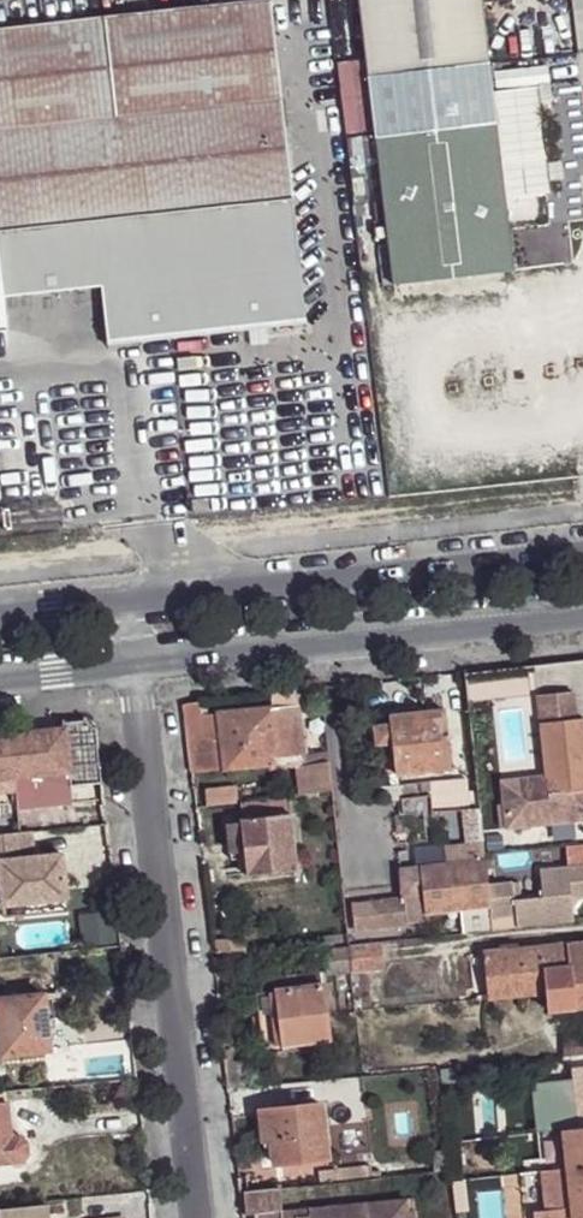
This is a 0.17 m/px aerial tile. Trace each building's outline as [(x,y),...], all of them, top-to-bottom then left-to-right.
[(7,330),(4,297),(101,287),(107,341),(306,320),(270,0),(255,0),(0,28),(0,331),(7,330)] [(374,133),(346,136),(352,196),(369,194),(365,164),(377,163),(391,285),(514,271),(508,229),(547,225),(544,195),(505,199),(492,92),(537,87),(536,71),(491,77),(482,0),(358,0),(374,133)] [(537,87),(492,92),(505,199),(544,195),(550,195),(537,87)] [(538,696),(546,776),(502,782),(507,827),(582,819),(582,720),(576,721),(573,692),(538,696)] [(292,762),(292,767),(297,766),(301,794),(331,791),(328,763),(301,766),(301,761),(304,761),(297,706),(218,714),(201,716),(199,703),(184,705),(191,771),(292,762)] [(373,719),(376,745),(393,743),(397,775),(450,769),(444,709),(390,715),(390,717),(373,719)] [(66,790),(66,806),(105,801),(103,787),(106,787),(100,727),(89,718),(66,720),(66,730),(0,737),(0,795),(66,790)] [(451,779),(430,782),(431,797),(431,813),(455,812),(451,779)] [(397,785),(399,801),(431,797),(430,782),(397,785)] [(206,788),(208,805),(238,801),(238,799),(236,788),(236,785),(206,788)] [(254,786),(236,788),(238,799),(256,797),(254,786)] [(240,801),(242,817),(240,817),(240,822),(227,824),(229,840),(242,838),(244,858),(246,876),(297,869),(288,796),(240,801)] [(431,797),(399,801),(400,815),(431,813),(431,797)] [(0,835),(0,861),(35,858),(33,832),(0,835)] [(242,838),(229,840),(231,860),(244,858),(242,838)] [(59,857),(44,858),(46,872),(60,871),(59,857)] [(0,861),(0,907),(63,902),(60,871),(46,872),(44,858),(35,858),(0,861)] [(485,859),(458,862),(459,868),(485,865),(485,861),(485,859)] [(458,862),(399,869),(402,899),(351,904),(354,928),(407,922),(406,920),(429,918),(428,913),(476,907),(477,920),(466,921),(467,934),(491,932),(490,919),(487,886),(485,865),(459,868),(458,862)] [(490,919),(496,919),(515,917),(516,929),(573,925),(571,904),(574,900),(582,899),(582,868),(538,872),(541,897),(513,901),(511,883),(487,886),(490,919)] [(0,907),(0,919),(63,914),(63,902),(0,907)] [(115,913),(81,913),(80,941),(115,942),(115,913)] [(318,938),(319,949),(347,947),(346,937),(318,938)] [(228,940),(214,941),(216,953),(229,952),(228,940)] [(87,942),(63,944),(64,952),(88,949),(87,942)] [(379,944),(347,947),(351,971),(351,973),(382,970),(379,944)] [(572,988),(582,986),(582,945),(567,946),(572,988)] [(485,953),(490,998),(546,992),(547,1002),(574,998),(572,988),(567,946),(485,953)] [(325,949),(328,974),(337,973),(351,971),(347,947),(325,949)] [(351,971),(337,973),(342,1013),(355,1011),(351,973),(351,971)] [(273,978),(274,991),(255,993),(262,1047),(330,1038),(323,984),(321,985),(319,972),(273,978)] [(547,1002),(548,1009),(582,1005),(582,986),(572,988),(574,998),(547,1002)] [(53,993),(45,994),(48,1029),(56,1029),(53,993)] [(3,1055),(50,1050),(48,1029),(45,994),(0,998),(0,1030),(3,1055)] [(566,1039),(567,1058),(582,1057),(582,1037),(566,1039)] [(577,1110),(582,1109),(582,1067),(573,1069),(577,1110)] [(485,1093),(466,1095),(467,1109),(486,1107),(485,1093)] [(28,1101),(7,1104),(10,1135),(19,1134),(32,1133),(28,1101)] [(13,1162),(22,1162),(27,1153),(26,1140),(19,1134),(10,1135),(7,1104),(0,1105),(0,1164),(13,1162)] [(260,1111),(263,1137),(270,1136),(274,1164),(327,1158),(321,1105),(260,1111)] [(568,1168),(543,1171),(548,1210),(535,1212),(535,1217),(582,1217),(582,1128),(564,1130),(568,1168)] [(368,1167),(318,1172),(320,1183),(369,1178),(368,1167)] [(543,1171),(530,1173),(535,1212),(548,1210),(543,1171)] [(279,1189),(244,1193),(246,1215),(254,1214),(282,1211),(279,1189)] [(406,1198),(365,1202),(365,1210),(351,1211),(350,1204),(309,1208),(310,1216),(291,1217),(408,1217),(406,1198)] [(2,1217),(50,1217),(49,1215),(48,1206),(2,1211),(3,1217),(2,1217)]
